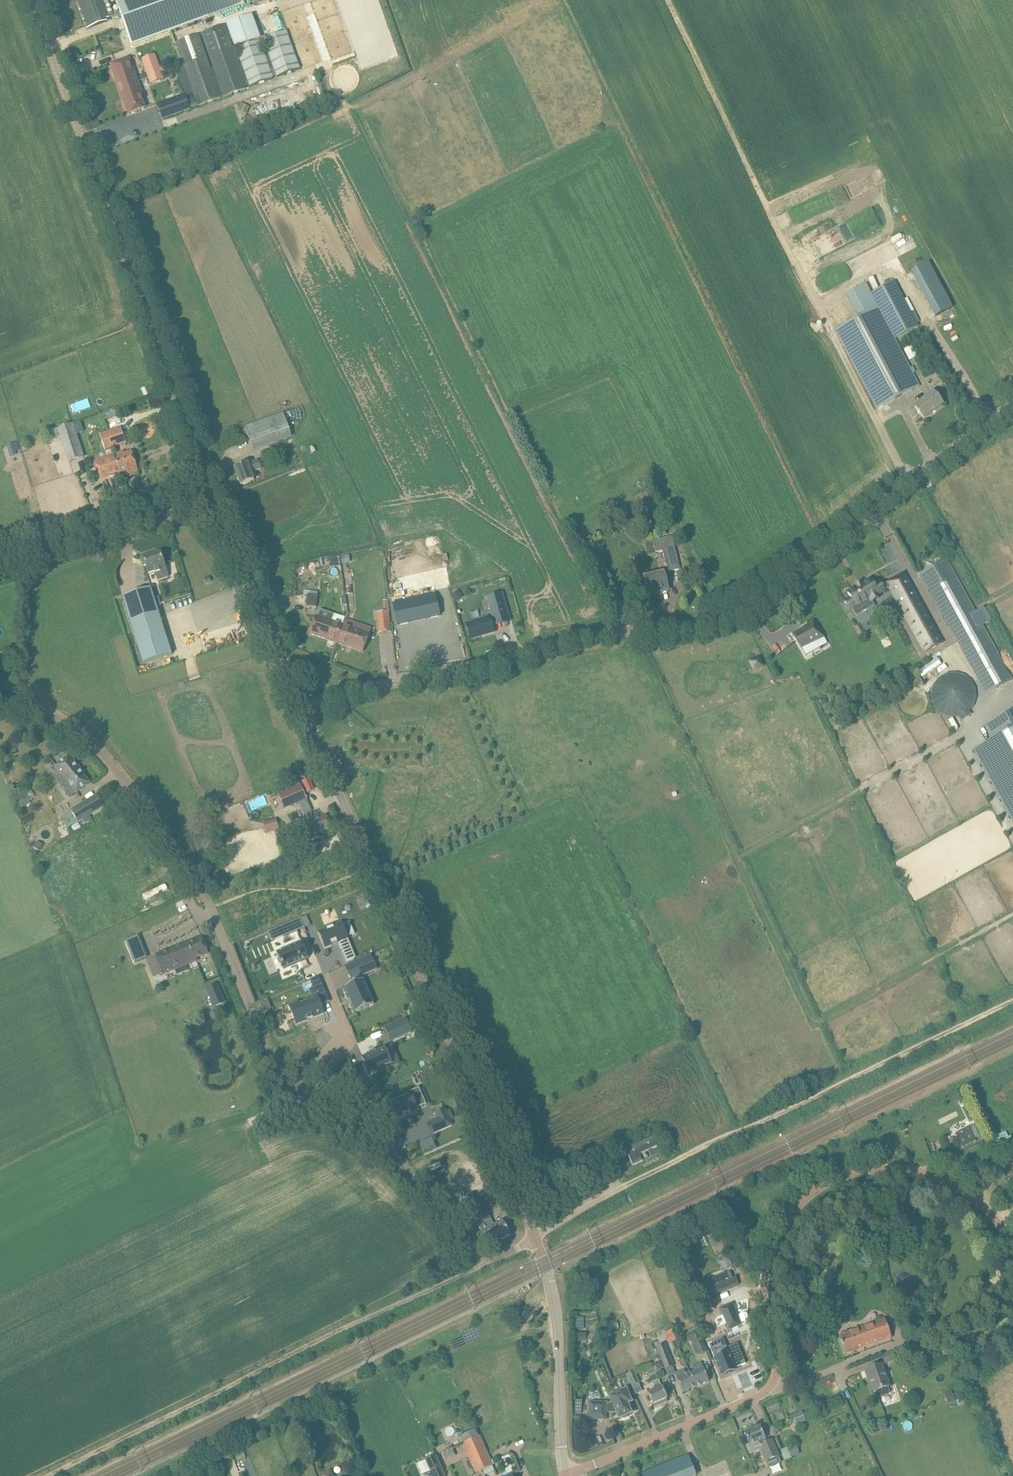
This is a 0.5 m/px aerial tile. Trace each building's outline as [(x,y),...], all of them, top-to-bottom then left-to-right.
[(87,26),(106,19),(110,17),(106,7),(105,4),(104,2),(103,0),(77,0),(87,26)] [(132,46),(209,17),(243,5),(241,0),(115,0),(132,46)] [(225,26),(201,34),(209,56),(208,57),(223,98),(247,89),(247,87),(239,65),(225,26)] [(287,31),(263,40),(269,55),(276,76),(277,77),(300,69),(287,31)] [(199,35),(175,43),(183,66),(197,106),(198,107),(223,98),(208,57),(207,57),(199,35)] [(260,41),(236,50),(241,64),(249,86),(250,87),(273,79),(273,78),(265,56),(260,41)] [(130,58),(110,65),(128,115),(146,109),(142,99),(144,98),(130,58)] [(157,60),(144,65),(149,79),(162,74),(167,72),(165,65),(160,67),(157,60)] [(184,95),(158,104),(162,118),(189,109),(197,106),(183,66),(174,69),(184,95)] [(241,103),(238,111),(247,114),(250,107),(241,103)] [(182,171),(172,176),(175,182),(185,177),(182,171)] [(927,260),(909,270),(937,323),(947,318),(944,311),(952,307),(927,260)] [(859,318),(836,330),(878,409),(919,387),(894,339),(919,326),(895,281),(871,293),(867,284),(847,294),(859,318)] [(905,350),(911,360),(918,356),(912,346),(905,350)] [(933,392),(915,407),(924,419),(942,404),(933,392)] [(103,420),(118,416),(117,409),(101,412),(103,420)] [(255,424),(245,427),(253,450),(263,446),(277,441),(286,438),(291,436),(283,414),(270,419),(255,424)] [(73,424),(58,429),(61,437),(69,463),(71,462),(69,454),(81,450),(75,433),(73,424)] [(121,427),(99,435),(104,450),(126,443),(121,427)] [(124,452),(114,455),(117,463),(118,462),(121,473),(127,471),(128,475),(138,471),(132,452),(124,454),(124,452)] [(114,455),(95,462),(100,479),(121,473),(118,462),(117,463),(114,455)] [(258,460),(234,469),(241,485),(255,480),(253,473),(262,470),(258,460)] [(626,508),(613,513),(617,525),(630,521),(626,508)] [(672,537),(652,541),(655,554),(662,553),(667,574),(680,571),(672,537)] [(152,552),(140,556),(143,566),(146,565),(149,574),(155,572),(158,581),(168,577),(161,553),(153,555),(152,552)] [(946,560),(920,574),(986,694),(1012,680),(946,560)] [(636,574),(635,580),(639,584),(644,585),(645,587),(644,587),(646,596),(658,593),(669,590),(668,588),(666,579),(665,574),(665,573),(650,576),(646,572),(641,571),(636,574)] [(904,574),(888,583),(890,588),(894,595),(899,592),(906,604),(911,614),(922,608),(916,598),(904,574)] [(209,577),(203,579),(206,585),(212,582),(209,577)] [(851,599),(845,602),(849,610),(852,609),(856,616),(867,610),(866,609),(865,610),(862,603),(870,599),(871,603),(872,602),(879,598),(878,595),(884,591),(890,588),(888,583),(882,587),(880,583),(874,587),(870,581),(865,583),(863,585),(863,584),(862,583),(854,587),(855,589),(848,593),(851,599)] [(151,588),(122,598),(137,645),(143,664),(164,657),(172,655),(172,654),(166,636),(157,606),(154,598),(151,588)] [(457,602),(465,597),(461,590),(453,596),(457,602)] [(436,594),(392,604),(397,626),(441,616),(436,594)] [(502,594),(487,598),(493,619),(508,615),(502,594)] [(308,595),(306,607),(316,608),(318,596),(308,595)] [(911,614),(906,617),(925,653),(941,644),(922,608),(911,614)] [(316,616),(310,634),(337,643),(343,625),(345,620),(345,618),(334,615),(320,610),(318,617),(316,616)] [(389,613),(377,614),(378,622),(389,621),(389,613)] [(490,617),(466,624),(470,639),(471,639),(471,638),(483,635),(483,636),(494,632),(490,617)] [(814,621),(794,636),(801,648),(823,637),(814,621)] [(343,625),(337,643),(361,651),(367,634),(343,625)] [(755,672),(767,668),(763,657),(752,661),(755,672)] [(937,658),(918,672),(922,678),(941,665),(937,658)] [(976,750),(1012,816),(1011,817),(1012,821),(1012,713),(985,729),(992,741),(976,750)] [(58,765),(56,767),(62,775),(67,781),(61,786),(70,798),(77,794),(82,790),(90,783),(80,771),(82,770),(71,757),(70,756),(66,759),(58,765)] [(300,765),(293,769),(298,781),(306,778),(300,765)] [(301,787),(279,796),(284,808),(299,802),(307,798),(301,787)] [(25,796),(18,801),(22,808),(30,802),(29,801),(25,796)] [(97,796),(71,812),(78,823),(104,807),(97,796)] [(307,798),(299,802),(302,808),(309,804),(307,798)] [(314,819),(293,828),(301,846),(320,837),(319,835),(332,829),(326,817),(315,822),(314,819)] [(275,821),(264,824),(267,834),(278,831),(275,821)] [(326,873),(335,865),(333,862),(324,870),(326,873)] [(164,898),(146,904),(150,916),(168,909),(164,898)] [(300,919),(279,928),(283,937),(304,928),(300,919)] [(342,924),(319,933),(325,948),(332,945),(332,946),(338,944),(338,943),(338,942),(346,962),(356,958),(342,924)] [(142,936),(130,939),(135,962),(147,959),(142,936)] [(202,938),(156,956),(163,974),(197,961),(196,959),(208,954),(202,938)] [(301,942),(276,953),(282,965),(281,965),(282,967),(283,969),(309,959),(301,940),(300,940),(301,942)] [(371,955),(355,963),(361,977),(377,970),(371,955)] [(319,977),(310,980),(313,989),(315,993),(324,990),(319,977)] [(363,980),(345,988),(356,1013),(368,1008),(374,1005),(370,996),(363,980)] [(217,984),(207,988),(214,1007),(225,1003),(217,984)] [(284,1002),(294,998),(291,990),(261,1001),(269,1022),(279,1018),(276,1010),(286,1006),(284,1002)] [(299,1003),(290,1007),(297,1024),(324,1014),(321,1006),(317,996),(312,998),(307,1000),(308,1001),(300,1005),(299,1003)] [(385,1027),(384,1028),(391,1042),(412,1032),(412,1033),(413,1032),(406,1018),(406,1019),(385,1028),(385,1027)] [(362,1058),(369,1074),(392,1064),(389,1055),(395,1052),(392,1045),(385,1048),(385,1047),(385,1048),(362,1058)] [(411,1095),(390,1104),(391,1106),(390,1107),(391,1109),(392,1109),(396,1120),(418,1110),(417,1108),(426,1104),(422,1094),(416,1097),(414,1093),(411,1095)] [(438,1119),(429,1123),(434,1134),(452,1126),(445,1109),(436,1113),(438,1119)] [(969,1128),(955,1135),(962,1149),(976,1142),(969,1128)] [(653,1138),(626,1150),(633,1166),(643,1162),(640,1155),(649,1151),(657,1147),(653,1138)] [(480,1199),(468,1206),(478,1226),(478,1225),(491,1219),(480,1199)] [(877,1199),(864,1203),(866,1208),(879,1204),(877,1199)] [(482,1233),(477,1235),(478,1236),(485,1249),(510,1235),(503,1222),(494,1226),(491,1219),(478,1225),(482,1233)] [(717,1219),(709,1222),(712,1227),(713,1231),(720,1228),(717,1219)] [(681,1240),(670,1245),(675,1258),(687,1253),(681,1240)] [(714,1287),(715,1286),(718,1294),(738,1286),(734,1278),(732,1279),(729,1272),(711,1279),(714,1287)] [(1002,1289),(1007,1298),(1012,1294),(1012,1292),(1009,1285),(1002,1289)] [(721,1309),(729,1329),(740,1325),(732,1304),(721,1309)] [(884,1320),(839,1336),(846,1354),(891,1338),(884,1320)] [(671,1330),(664,1333),(669,1343),(672,1342),(675,1350),(679,1348),(676,1340),(677,1340),(673,1330),(671,1330)] [(700,1333),(691,1337),(699,1355),(707,1352),(700,1333)] [(664,1345),(657,1348),(666,1369),(673,1366),(664,1345)] [(728,1354),(715,1359),(722,1376),(735,1371),(731,1361),(737,1359),(741,1368),(748,1365),(740,1345),(727,1351),(728,1354)] [(893,1350),(881,1355),(884,1364),(897,1360),(893,1350)] [(948,1350),(938,1355),(940,1360),(951,1355),(948,1350)] [(694,1372),(690,1374),(696,1387),(709,1382),(705,1373),(701,1363),(692,1367),(694,1372)] [(874,1367),(865,1371),(868,1379),(870,1380),(874,1392),(876,1391),(878,1396),(880,1397),(888,1394),(889,1393),(887,1387),(889,1386),(882,1365),(874,1367)] [(684,1370),(675,1374),(679,1383),(683,1393),(696,1387),(690,1374),(686,1375),(684,1370)] [(634,1372),(626,1375),(632,1386),(639,1383),(634,1372)] [(655,1390),(648,1393),(649,1396),(653,1405),(654,1405),(655,1407),(663,1404),(662,1401),(667,1399),(663,1390),(662,1387),(662,1388),(659,1380),(652,1383),(655,1390)] [(589,1402),(588,1419),(606,1420),(606,1412),(609,1412),(609,1413),(616,1413),(619,1420),(622,1418),(624,1420),(627,1418),(628,1418),(629,1416),(632,1414),(631,1413),(635,1411),(631,1403),(632,1403),(626,1390),(609,1397),(612,1403),(606,1406),(606,1403),(589,1402)] [(800,1412),(793,1415),(795,1420),(797,1424),(804,1421),(802,1416),(800,1412)] [(746,1433),(745,1433),(749,1444),(747,1445),(750,1454),(760,1450),(765,1462),(767,1467),(781,1461),(779,1456),(776,1449),(772,1440),(766,1443),(764,1440),(765,1440),(760,1427),(752,1430),(751,1428),(746,1431),(746,1433)] [(479,1436),(463,1444),(470,1458),(486,1451),(479,1436)] [(787,1447),(780,1449),(784,1461),(791,1458),(791,1457),(799,1454),(796,1444),(787,1447)] [(444,1452),(449,1464),(467,1458),(462,1445),(444,1452)] [(486,1451),(470,1458),(476,1473),(483,1470),(492,1466),(488,1456),(486,1451)] [(216,1456),(208,1462),(214,1469),(222,1463),(216,1456)] [(424,1461),(431,1475),(445,1475),(435,1456),(424,1461)] [(637,1475),(696,1475),(688,1456),(637,1475)]
